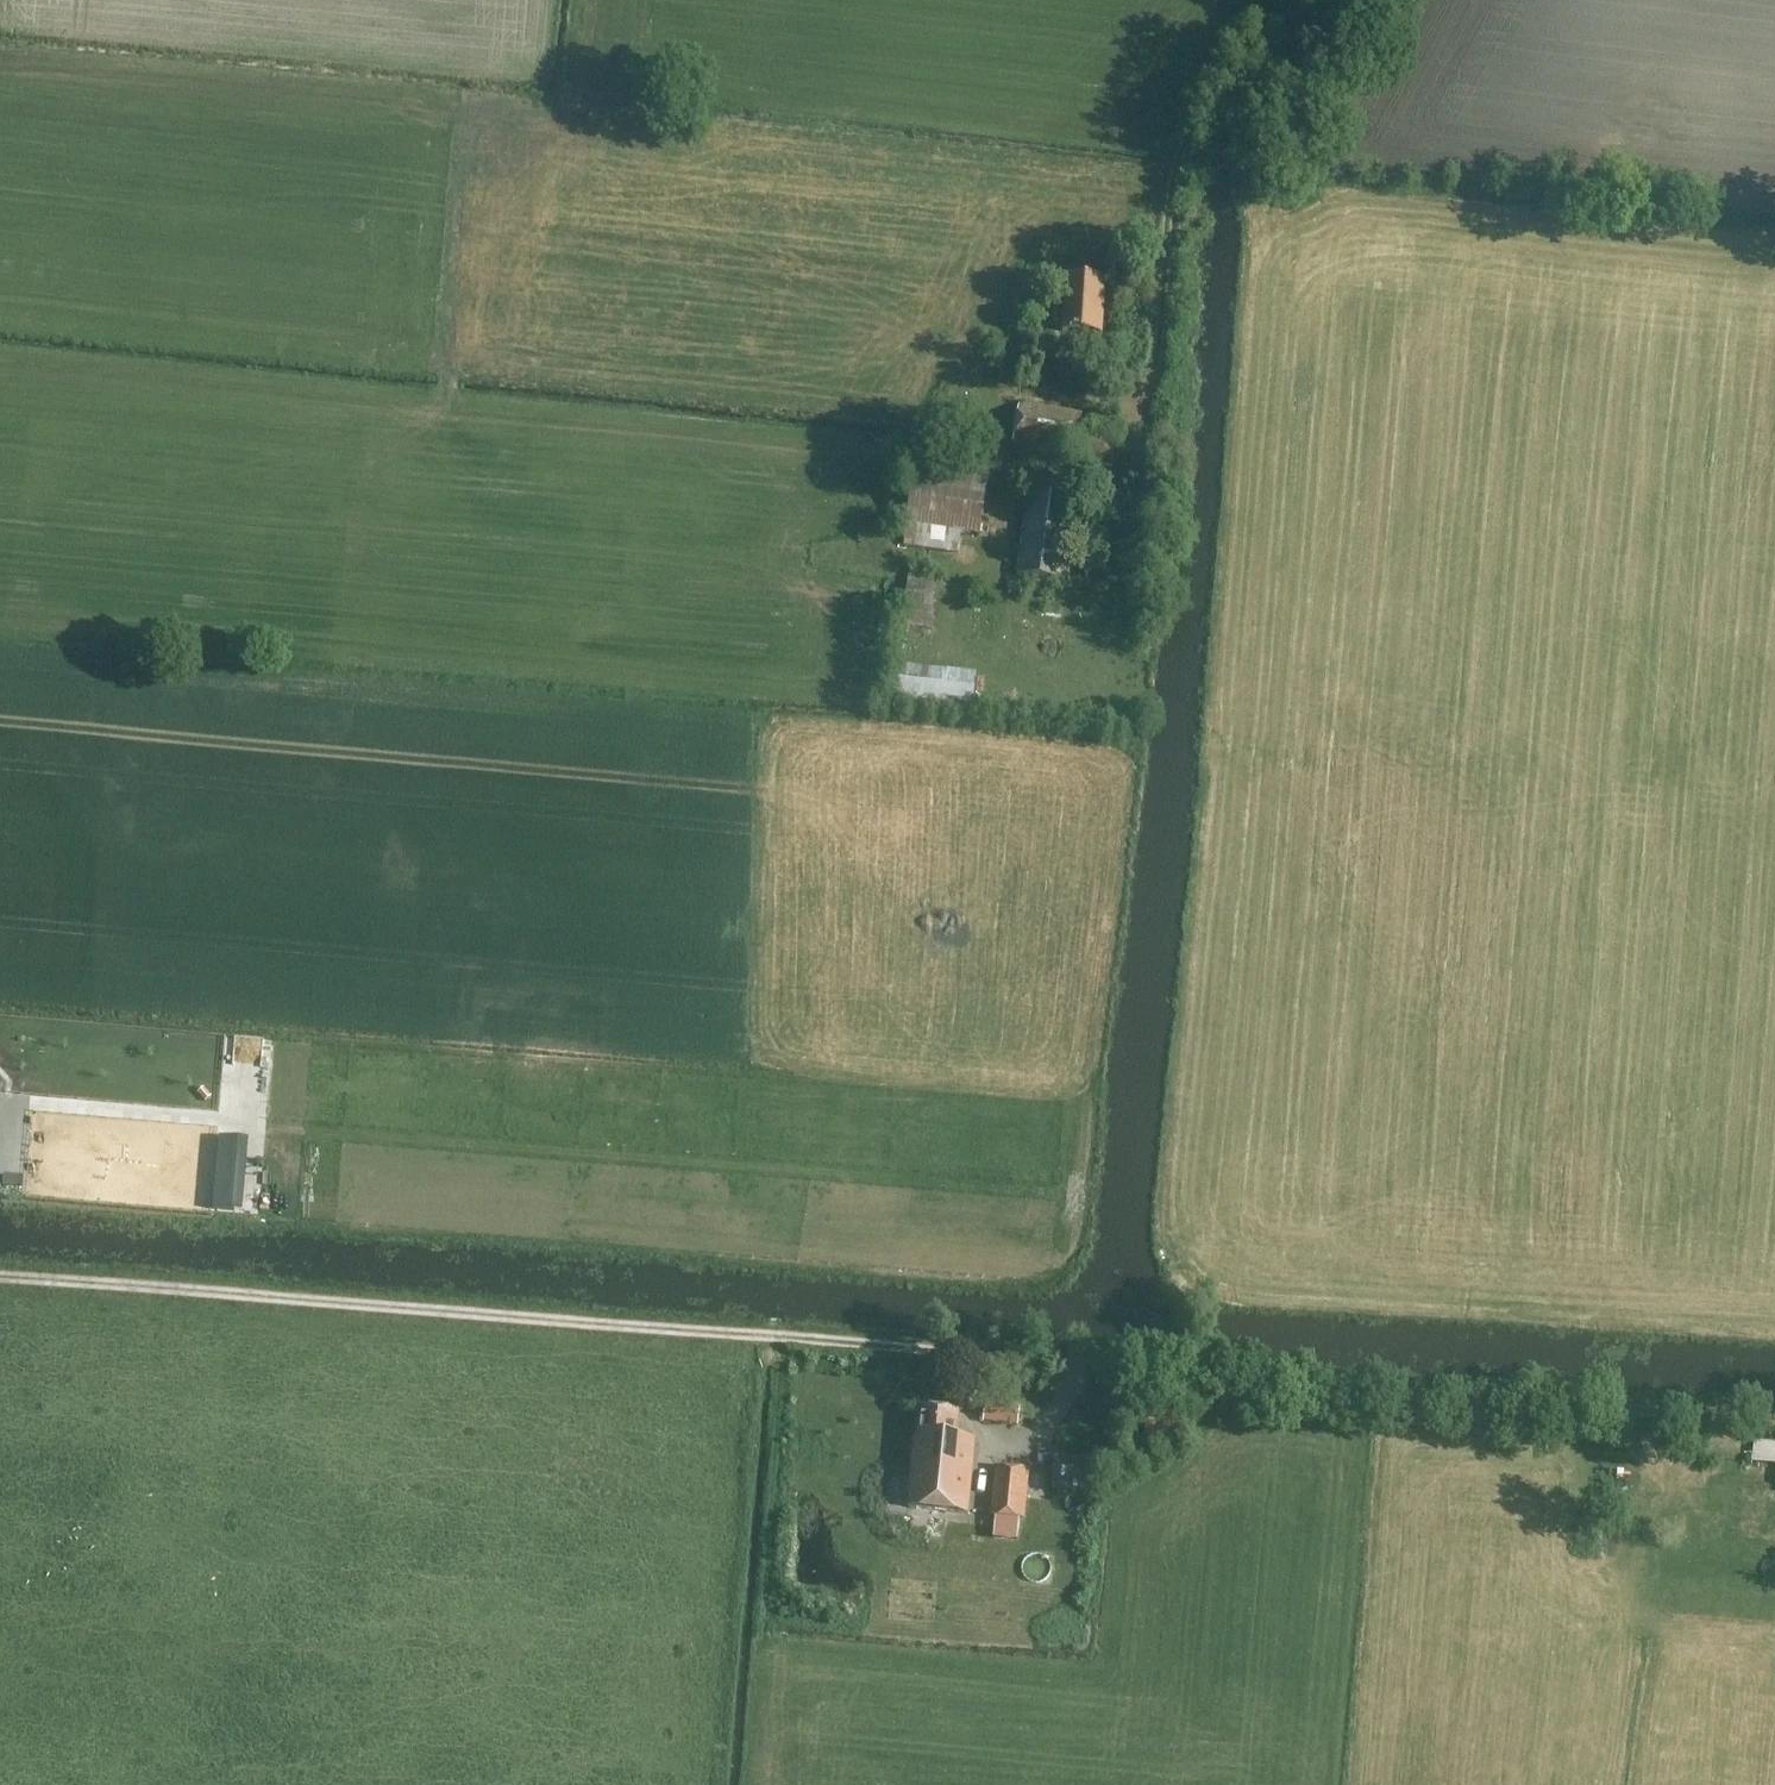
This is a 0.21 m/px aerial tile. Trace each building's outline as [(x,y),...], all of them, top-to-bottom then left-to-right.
[(1064,331),(1102,334),(1107,280),(1068,277),(1064,331)] [(1012,449),(1081,460),(1080,464),(1112,469),(1120,420),(1019,404),(1012,449)] [(979,537),(988,475),(916,464),(903,546),(959,554),(962,534),(979,537)] [(1079,499),(1054,496),(1056,482),(1029,478),(1016,576),(1067,583),(1079,499)] [(905,706),(978,704),(977,670),(904,672),(905,706)] [(1018,1427),(1021,1409),(987,1404),(984,1423),(1018,1427)] [(921,1410),(918,1440),(916,1439),(909,1507),(966,1513),(974,1440),(959,1439),(961,1414),(921,1410)] [(1755,1441),(1752,1463),(1774,1465),(1774,1443),(1755,1441)] [(1100,1492),(1101,1459),(1055,1457),(1053,1490),(1100,1492)] [(995,1468),(990,1516),(1023,1519),(1028,1471),(995,1468)]
